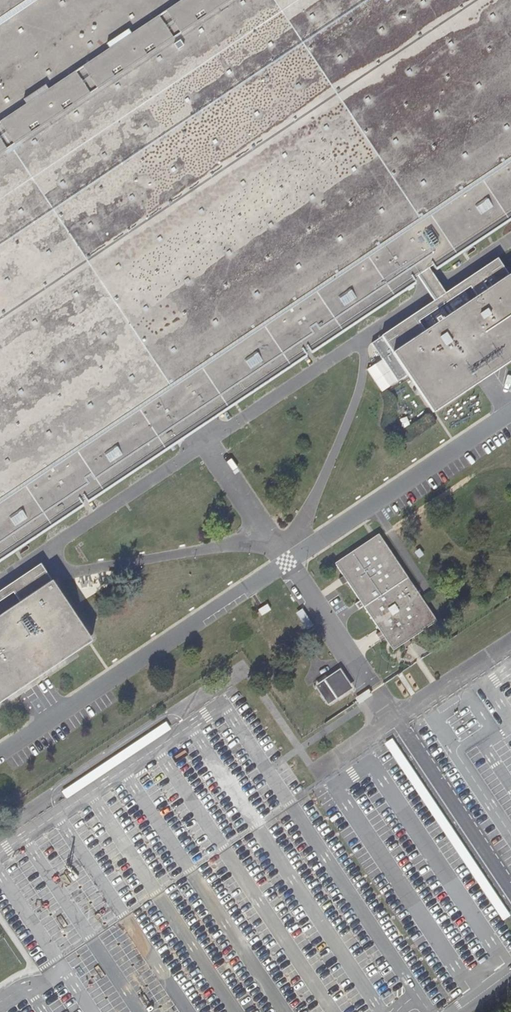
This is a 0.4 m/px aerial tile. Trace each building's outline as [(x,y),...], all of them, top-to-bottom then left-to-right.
[(204,419),(417,277),(429,269),(510,215),(510,0),(0,0),(0,555),(204,419)] [(509,275),(498,258),(445,294),(433,302),(381,335),(393,353),(398,349),(424,332),(418,322),(470,288),(476,298),(502,280),(509,275)] [(440,287),(429,269),(417,277),(428,295),(433,302),(445,294),(440,287)] [(509,275),(502,280),(510,293),(510,278),(509,275)] [(424,332),(398,349),(429,400),(510,346),(510,293),(502,280),(476,298),(468,303),(464,296),(431,318),(429,322),(430,325),(432,327),(424,332)] [(394,355),(432,413),(477,383),(503,366),(510,361),(510,346),(429,400),(398,349),(393,353),(394,355)] [(410,581),(380,535),(334,564),(342,577),(338,580),(339,583),(342,586),(347,583),(359,602),(354,605),(358,611),(364,608),(380,633),(377,635),(378,637),(381,641),(384,639),(392,651),(406,642),(436,623),(410,581)] [(13,594),(19,604),(52,582),(40,565),(0,592),(0,603),(13,594)] [(15,693),(62,661),(57,651),(85,633),(52,582),(19,604),(0,616),(0,702),(15,693)] [(307,631),(313,628),(301,610),(296,614),(307,631)] [(62,661),(91,642),(85,633),(57,651),(62,661)] [(327,706),(351,690),(339,672),(315,687),(327,706)]
